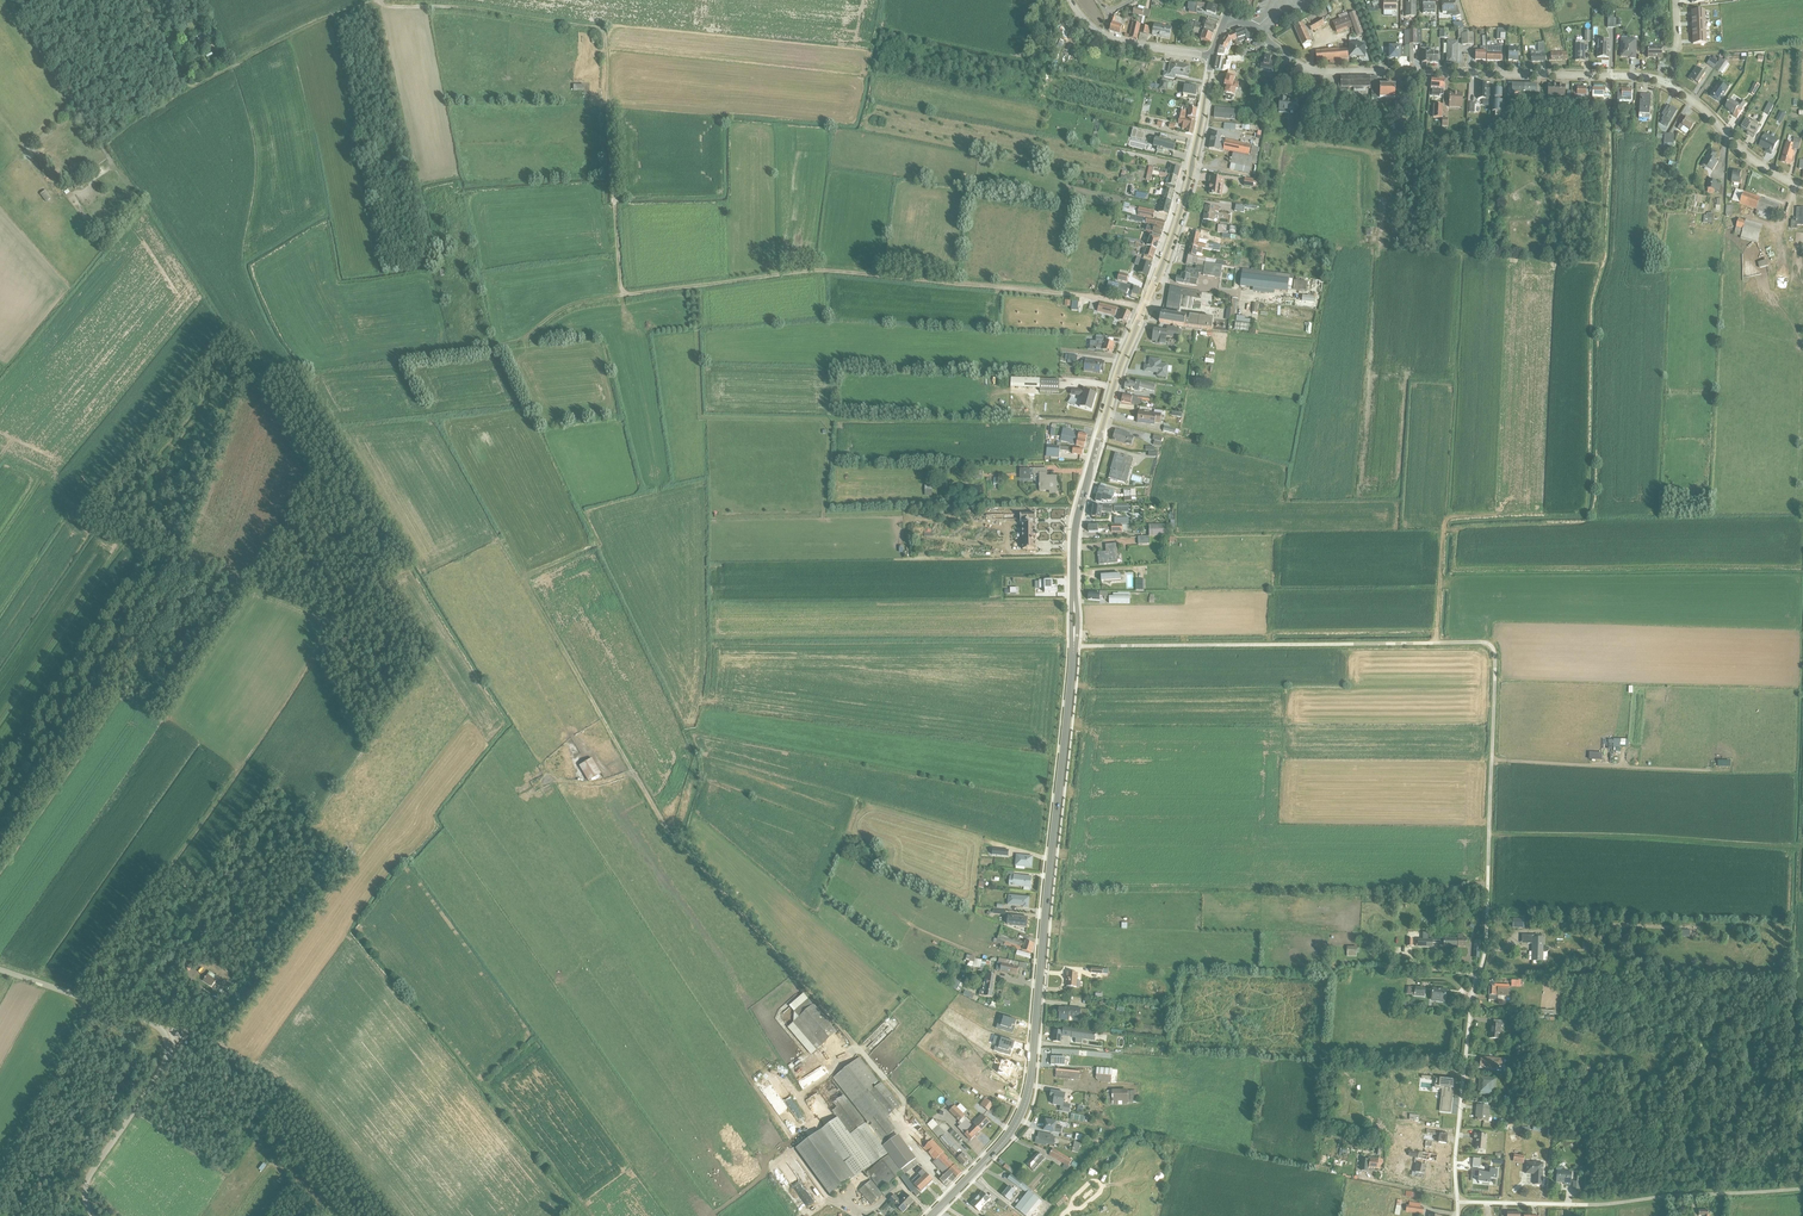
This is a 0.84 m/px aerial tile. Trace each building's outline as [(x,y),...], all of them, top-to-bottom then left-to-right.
[(1377,9),(1376,5),(1380,3),(1379,0),(1375,0),(1371,2),(1375,10),(1377,9)] [(1405,12),(1405,17),(1416,17),(1416,0),(1406,0),(1406,12),(1405,12)] [(1423,13),(1435,13),(1435,0),(1423,0),(1423,13)] [(1397,1),(1384,1),(1384,11),(1397,11),(1397,1)] [(1450,2),(1442,2),(1442,12),(1448,12),(1448,15),(1452,15),(1452,17),(1455,17),(1460,15),(1457,6),(1455,6),(1455,1),(1450,1),(1450,2)] [(1188,3),(1188,9),(1189,9),(1189,12),(1196,14),(1197,7),(1203,8),(1207,9),(1206,12),(1215,15),(1215,14),(1216,15),(1217,11),(1216,11),(1218,7),(1208,5),(1193,3),(1188,3)] [(1131,7),(1130,13),(1132,14),(1138,16),(1143,17),(1143,16),(1145,17),(1149,18),(1151,11),(1144,9),(1145,8),(1139,6),(1138,9),(1131,7)] [(1705,10),(1692,11),(1692,12),(1692,22),(1705,21),(1705,10)] [(1339,18),(1332,21),(1337,33),(1343,31),(1346,29),(1346,30),(1352,28),(1354,36),(1362,34),(1358,24),(1354,12),(1348,14),(1347,12),(1338,15),(1339,18)] [(1614,14),(1608,14),(1608,28),(1615,29),(1616,19),(1614,19),(1614,14)] [(1110,31),(1109,31),(1114,33),(1120,35),(1123,25),(1117,24),(1119,18),(1113,16),(1111,22),(1112,23),(1110,31)] [(1322,19),(1309,26),(1313,31),(1325,24),(1324,23),(1327,21),(1325,18),(1322,19)] [(1190,22),(1189,26),(1194,27),(1204,30),(1204,29),(1214,33),(1218,24),(1204,19),(1202,24),(1190,22)] [(1405,19),(1402,25),(1407,28),(1410,22),(1405,19)] [(1705,21),(1692,22),(1693,34),(1706,33),(1705,21)] [(1124,36),(1124,37),(1125,37),(1130,38),(1137,40),(1140,24),(1132,23),(1130,34),(1125,33),(1124,36)] [(1303,23),(1295,27),(1304,49),(1311,46),(1310,42),(1312,41),(1303,23)] [(1155,25),(1153,36),(1158,37),(1161,37),(1169,39),(1171,28),(1155,25)] [(1141,26),(1140,33),(1149,35),(1150,28),(1141,26)] [(176,27),(170,29),(173,35),(179,32),(176,27)] [(1194,27),(1193,32),(1202,35),(1201,40),(1211,43),(1214,35),(1214,33),(1204,29),(1204,30),(1194,27)] [(1498,39),(1507,39),(1507,28),(1498,28),(1498,39)] [(1244,29),(1235,32),(1238,40),(1239,42),(1245,40),(1244,37),(1245,36),(1244,29)] [(1256,34),(1244,29),(1245,36),(1246,38),(1250,41),(1251,40),(1252,41),(1256,34)] [(1463,29),(1458,29),(1458,38),(1462,38),(1463,45),(1473,45),(1473,34),(1470,34),(1469,32),(1463,32),(1463,29)] [(1421,30),(1409,30),(1409,44),(1410,58),(1410,63),(1414,63),(1414,44),(1421,44),(1421,30)] [(204,36),(197,39),(199,43),(202,41),(203,43),(214,38),(211,31),(203,34),(204,36)] [(1576,41),(1575,61),(1584,61),(1585,45),(1584,45),(1585,42),(1589,42),(1589,37),(1591,37),(1591,31),(1585,31),(1584,41),(1576,41)] [(1235,32),(1226,36),(1234,41),(1235,40),(1238,40),(1235,32)] [(1706,33),(1693,34),(1693,44),(1706,44),(1706,33)] [(1220,46),(1218,55),(1224,55),(1225,49),(1228,51),(1234,41),(1226,36),(1220,46)] [(1476,51),(1475,60),(1486,60),(1485,36),(1482,36),(1483,47),(1480,47),(1480,51),(1476,51)] [(1060,39),(1054,51),(1059,53),(1065,41),(1060,39)] [(1636,39),(1621,39),(1621,57),(1628,57),(1630,57),(1630,59),(1636,59),(1636,39)] [(1597,40),(1597,58),(1609,58),(1609,52),(1609,51),(1610,49),(1610,48),(1609,47),(1610,41),(1597,40)] [(1447,54),(1447,63),(1452,64),(1452,61),(1457,61),(1458,42),(1448,41),(1447,44),(1447,54)] [(1536,51),(1531,51),(1532,62),(1545,61),(1545,46),(1544,43),(1538,43),(1538,52),(1536,52),(1536,51)] [(1350,44),(1350,57),(1359,57),(1359,58),(1366,58),(1366,44),(1350,44)] [(1244,45),(1240,46),(1241,56),(1248,56),(1246,49),(1244,49),(1244,45)] [(1390,46),(1390,58),(1400,58),(1400,57),(1405,58),(1405,47),(1401,47),(1401,46),(1390,46)] [(1502,47),(1486,46),(1487,60),(1502,61),(1502,47)] [(1653,47),(1648,47),(1648,58),(1658,58),(1658,59),(1662,59),(1662,53),(1665,53),(1665,48),(1661,47),(1661,46),(1653,46),(1653,47)] [(1508,54),(1508,60),(1513,61),(1518,61),(1519,48),(1509,47),(1509,55),(1508,54)] [(1551,54),(1549,54),(1549,61),(1568,60),(1566,52),(1563,52),(1563,48),(1560,48),(1559,47),(1555,47),(1555,49),(1550,50),(1550,53),(1551,53),(1551,54)] [(1421,48),(1421,58),(1422,58),(1422,63),(1429,63),(1430,54),(1429,54),(1429,51),(1430,51),(1430,48),(1421,48)] [(1348,49),(1316,51),(1317,61),(1330,60),(1349,58),(1348,49)] [(1429,51),(1429,54),(1430,54),(1429,63),(1438,63),(1438,52),(1430,51),(1429,51)] [(1218,57),(1215,70),(1223,72),(1223,71),(1230,70),(1231,62),(1244,61),(1244,56),(1242,56),(1235,57),(1235,56),(1228,57),(1228,61),(1227,61),(1226,63),(1222,62),(1223,59),(1218,57)] [(1711,59),(1707,65),(1714,70),(1719,64),(1716,62),(1718,60),(1714,57),(1712,59),(1711,59)] [(1719,64),(1714,70),(1719,72),(1723,75),(1730,65),(1726,62),(1728,60),(1726,58),(1724,61),(1720,58),(1719,64)] [(1164,72),(1163,77),(1175,79),(1176,75),(1188,78),(1189,72),(1190,66),(1183,65),(1179,64),(1171,63),(1169,73),(1164,72)] [(1697,68),(1689,79),(1694,82),(1695,81),(1699,84),(1706,74),(1697,68)] [(1226,86),(1224,95),(1227,96),(1226,100),(1231,101),(1232,98),(1234,99),(1236,89),(1238,89),(1239,83),(1234,81),(1235,78),(1227,76),(1224,85),(1226,86)] [(1313,79),(1313,88),(1323,87),(1323,77),(1315,76),(1313,79)] [(1341,87),(1338,87),(1338,90),(1349,91),(1349,87),(1354,87),(1366,87),(1369,87),(1371,87),(1371,76),(1341,76),(1341,87)] [(1377,76),(1371,76),(1371,87),(1371,88),(1372,88),(1372,98),(1375,98),(1395,99),(1395,92),(1395,85),(1380,85),(1379,84),(1377,84),(1377,76)] [(574,80),(573,89),(584,89),(584,80),(574,80)] [(1432,80),(1431,89),(1432,89),(1431,95),(1440,96),(1440,95),(1443,95),(1443,90),(1444,90),(1445,81),(1432,80)] [(1722,80),(1711,96),(1720,102),(1731,86),(1722,80)] [(1478,87),(1478,99),(1489,99),(1489,97),(1490,89),(1486,89),(1486,83),(1480,83),(1480,87),(1478,87)] [(1524,85),(1512,84),(1512,93),(1520,94),(1520,99),(1524,99),(1524,85)] [(1185,85),(1183,95),(1189,96),(1188,99),(1195,100),(1197,91),(1198,91),(1199,87),(1185,85)] [(1524,85),(1524,99),(1528,99),(1528,98),(1528,94),(1536,94),(1536,85),(1524,85)] [(1565,85),(1548,85),(1548,96),(1565,96),(1565,85)] [(1575,87),(1574,95),(1577,95),(1586,96),(1588,96),(1588,90),(1586,90),(1586,88),(1575,87)] [(1593,98),(1593,99),(1594,99),(1594,102),(1603,102),(1604,95),(1604,93),(1604,88),(1593,88),(1593,98)] [(1618,89),(1618,100),(1631,100),(1632,90),(1618,89)] [(1489,99),(1489,107),(1493,107),(1492,112),(1495,113),(1495,117),(1501,117),(1501,113),(1504,113),(1504,102),(1500,102),(1500,99),(1502,99),(1502,90),(1494,90),(1494,97),(1489,97),(1489,99)] [(1450,93),(1449,107),(1462,108),(1463,94),(1450,93)] [(1640,96),(1639,119),(1652,120),(1653,107),(1650,107),(1650,97),(1640,96)] [(1280,98),(1279,112),(1289,113),(1289,111),(1297,112),(1298,102),(1286,101),(1286,99),(1280,98)] [(1731,101),(1726,108),(1730,111),(1729,112),(1734,115),(1733,116),(1738,119),(1744,110),(1743,110),(1746,104),(1742,101),(1739,105),(1736,102),(1735,103),(1731,101)] [(1769,103),(1764,113),(1768,115),(1773,105),(1769,103)] [(1188,105),(1187,110),(1189,110),(1188,118),(1189,118),(1189,119),(1196,120),(1197,110),(1192,109),(1193,105),(1188,105)] [(1434,105),(1433,118),(1442,119),(1443,118),(1443,105),(1434,105)] [(1663,121),(1661,124),(1667,128),(1677,111),(1671,107),(1670,109),(1667,107),(1662,116),(1664,116),(1662,120),(1663,121)] [(1215,108),(1215,118),(1235,120),(1236,110),(1215,108)] [(1179,110),(1178,118),(1180,118),(1178,124),(1183,125),(1182,129),(1186,130),(1185,134),(1193,135),(1196,122),(1185,119),(1187,111),(1179,110)] [(1780,112),(1776,120),(1782,123),(1786,115),(1780,112)] [(1682,122),(1677,129),(1686,135),(1689,131),(1695,124),(1687,118),(1683,123),(1682,122)] [(1747,119),(1741,128),(1750,134),(1749,136),(1754,139),(1758,132),(1760,128),(1757,126),(1759,124),(1753,121),(1752,123),(1747,119)] [(1224,123),(1224,129),(1242,131),(1242,129),(1249,130),(1249,132),(1255,133),(1254,137),(1257,138),(1261,139),(1262,127),(1224,123)] [(1289,126),(1288,133),(1289,133),(1289,135),(1292,135),(1297,136),(1297,134),(1301,135),(1301,127),(1289,126)] [(1133,129),(1131,138),(1136,139),(1136,138),(1143,140),(1145,133),(1138,131),(1138,130),(1133,129)] [(1212,133),(1209,148),(1223,152),(1224,150),(1229,151),(1229,152),(1233,153),(1230,169),(1249,173),(1251,163),(1256,164),(1258,152),(1259,152),(1260,148),(1251,146),(1251,145),(1225,140),(1225,141),(1221,140),(1222,134),(1212,133)] [(1766,134),(1759,146),(1767,150),(1766,152),(1772,155),(1779,141),(1766,134)] [(1155,138),(1153,146),(1158,148),(1157,151),(1163,153),(1164,149),(1174,152),(1176,143),(1166,141),(1167,138),(1161,136),(1160,139),(1155,138)] [(1787,143),(1781,162),(1791,165),(1795,149),(1799,150),(1801,140),(1794,138),(1793,145),(1787,143)] [(1712,150),(1702,167),(1704,168),(1705,167),(1713,172),(1719,162),(1714,160),(1717,154),(1712,150)] [(1149,166),(1146,179),(1151,181),(1152,175),(1153,171),(1159,173),(1160,169),(1149,166)] [(1162,169),(1160,173),(1178,178),(1180,168),(1171,166),(1170,171),(1162,169)] [(1153,171),(1152,175),(1157,176),(1157,175),(1159,176),(1164,178),(1165,177),(1167,178),(1165,182),(1168,182),(1167,184),(1166,184),(1165,187),(1175,190),(1178,178),(1160,173),(1159,173),(1153,171)] [(1734,171),(1732,183),(1734,184),(1739,184),(1741,185),(1742,180),(1740,180),(1742,172),(1734,171)] [(1211,182),(1209,194),(1221,196),(1224,179),(1210,177),(1210,182),(1211,182)] [(1245,177),(1243,186),(1258,188),(1259,182),(1254,181),(1254,179),(1245,177)] [(1709,180),(1707,189),(1709,189),(1708,194),(1713,195),(1714,191),(1715,191),(1720,192),(1721,185),(1717,184),(1718,182),(1709,180)] [(45,190),(40,194),(46,202),(51,197),(45,190)] [(1166,190),(1163,199),(1172,201),(1175,192),(1166,190)] [(1736,190),(1732,201),(1740,204),(1744,193),(1744,192),(1736,190)] [(1136,192),(1135,198),(1148,200),(1149,195),(1136,192)] [(1740,204),(1740,205),(1757,211),(1756,213),(1758,214),(1758,215),(1760,216),(1759,218),(1770,221),(1772,216),(1777,218),(1781,205),(1766,199),(1765,200),(1744,193),(1740,204)] [(1161,199),(1158,212),(1168,215),(1172,201),(1163,199),(1161,199)] [(1124,203),(1122,213),(1132,215),(1137,216),(1139,208),(1130,206),(1130,204),(1124,203)] [(1235,205),(1234,212),(1244,213),(1244,208),(1255,209),(1255,206),(1245,204),(1245,206),(1235,205)] [(1205,206),(1203,220),(1214,221),(1216,212),(1219,212),(1220,208),(1205,206)] [(1727,206),(1726,216),(1733,216),(1734,206),(1727,206)] [(1139,208),(1137,216),(1154,220),(1155,218),(1154,218),(1155,212),(1154,211),(1139,208)] [(1791,229),(1797,230),(1797,226),(1802,227),(1802,209),(1797,209),(1797,221),(1792,221),(1791,229)] [(1704,216),(1704,223),(1706,223),(1705,226),(1711,226),(1712,224),(1714,224),(1715,214),(1709,214),(1708,216),(1704,216)] [(1132,215),(1131,220),(1137,221),(1137,222),(1149,224),(1148,225),(1146,230),(1146,231),(1161,236),(1162,234),(1163,234),(1163,232),(1163,231),(1166,222),(1154,220),(1137,216),(1132,215)] [(1739,219),(1734,235),(1741,237),(1741,239),(1757,244),(1763,226),(1746,221),(1739,219)] [(1553,222),(1546,223),(1548,230),(1558,228),(1556,221),(1553,222)] [(1218,225),(1218,232),(1227,233),(1227,226),(1218,225)] [(1190,243),(1189,246),(1202,249),(1203,249),(1210,250),(1220,251),(1220,244),(1207,243),(1207,240),(1200,239),(1201,234),(1193,233),(1193,235),(1191,234),(1191,235),(1190,239),(1191,239),(1190,243)] [(1125,237),(1124,241),(1130,242),(1136,243),(1157,250),(1160,239),(1151,236),(1148,244),(1137,240),(1125,237)] [(1130,242),(1129,245),(1135,246),(1144,248),(1142,255),(1144,255),(1144,256),(1153,259),(1157,250),(1136,243),(1130,242)] [(1189,246),(1185,264),(1196,265),(1205,266),(1205,263),(1222,266),(1226,266),(1226,262),(1216,261),(1217,260),(1201,257),(1201,254),(1202,249),(1189,246)] [(1140,266),(1138,273),(1148,276),(1151,265),(1152,262),(1142,259),(1140,266)] [(1768,260),(1758,263),(1760,269),(1770,266),(1768,260)] [(1177,278),(1176,283),(1189,285),(1189,284),(1196,285),(1197,279),(1198,280),(1199,273),(1203,274),(1203,275),(1220,278),(1222,266),(1205,263),(1205,266),(1196,265),(1195,269),(1186,268),(1185,275),(1182,274),(1182,278),(1177,278)] [(1119,273),(1118,280),(1127,282),(1128,275),(1119,273)] [(1242,274),(1240,286),(1288,292),(1288,290),(1291,291),(1294,275),(1277,273),(1276,278),(1242,274)] [(1294,280),(1293,289),(1306,290),(1307,281),(1294,280)] [(1105,281),(1104,283),(1108,284),(1107,290),(1118,292),(1118,293),(1127,295),(1128,291),(1133,292),(1132,295),(1131,299),(1137,301),(1138,297),(1141,298),(1142,298),(1144,291),(1139,290),(1140,289),(1105,281)] [(1170,286),(1166,308),(1179,310),(1182,296),(1186,296),(1195,298),(1201,299),(1202,292),(1170,286)] [(1186,296),(1183,308),(1193,310),(1193,308),(1194,302),(1195,298),(1186,296)] [(1099,304),(1097,312),(1115,317),(1117,308),(1099,304)] [(1215,308),(1213,318),(1224,320),(1226,309),(1215,308)] [(1121,309),(1118,316),(1120,317),(1119,320),(1127,324),(1131,314),(1121,309)] [(1161,311),(1159,322),(1201,328),(1212,329),(1213,318),(1190,315),(1185,315),(1161,311)] [(1236,322),(1235,330),(1249,332),(1250,324),(1236,322)] [(1154,330),(1153,341),(1156,341),(1156,344),(1166,345),(1167,337),(1177,338),(1181,338),(1182,330),(1179,329),(1179,328),(1167,326),(1166,332),(1154,330)] [(1090,341),(1090,350),(1097,350),(1097,347),(1103,348),(1102,350),(1109,352),(1109,353),(1112,354),(1115,343),(1106,341),(1107,337),(1096,336),(1096,341),(1090,341)] [(1145,365),(1144,371),(1157,373),(1157,377),(1167,379),(1169,365),(1161,364),(1162,360),(1150,359),(1149,366),(1145,365)] [(1086,360),(1084,370),(1101,372),(1101,370),(1104,371),(1105,362),(1099,361),(1086,360)] [(1040,389),(1040,392),(1059,392),(1059,380),(1011,378),(1011,388),(1040,389)] [(1125,384),(1125,386),(1125,387),(1125,388),(1139,391),(1140,388),(1154,391),(1156,386),(1136,381),(1136,383),(1127,381),(1127,382),(1127,383),(1126,383),(1126,384),(1125,384)] [(1072,391),(1070,391),(1070,394),(1072,394),(1071,395),(1083,396),(1080,407),(1092,411),(1097,394),(1085,391),(1072,389),(1072,391)] [(1123,395),(1122,402),(1135,404),(1137,405),(1140,405),(1142,403),(1142,401),(1152,402),(1152,399),(1133,396),(1132,397),(1123,395)] [(1139,411),(1137,423),(1155,425),(1155,423),(1160,424),(1161,422),(1163,423),(1164,416),(1161,416),(1162,414),(1149,412),(1149,411),(1145,410),(1145,412),(1139,411)] [(1061,437),(1086,442),(1088,435),(1079,433),(1072,431),(1072,430),(1063,428),(1061,437)] [(1116,431),(1113,441),(1132,446),(1134,437),(1130,436),(1131,434),(1120,431),(1120,432),(1116,431)] [(1154,435),(1153,440),(1155,440),(1154,445),(1161,447),(1162,442),(1161,442),(1162,437),(1154,435)] [(1086,442),(1061,437),(1061,441),(1072,444),(1076,445),(1076,446),(1085,448),(1086,442)] [(1047,445),(1046,456),(1059,457),(1060,450),(1073,451),(1072,454),(1083,455),(1083,449),(1047,445)] [(1110,474),(1109,478),(1111,479),(1111,480),(1115,481),(1116,480),(1121,482),(1123,472),(1125,465),(1131,466),(1134,458),(1115,453),(1115,454),(1116,454),(1111,469),(1112,469),(1111,474),(1110,474)] [(1047,468),(1020,469),(1020,479),(1031,479),(1031,474),(1039,474),(1039,491),(1049,491),(1049,494),(1057,494),(1057,493),(1058,492),(1059,492),(1057,489),(1057,486),(1058,485),(1058,486),(1059,485),(1057,482),(1057,476),(1047,476),(1047,468)] [(983,470),(974,470),(974,479),(983,479),(983,470)] [(1100,488),(1098,494),(1112,497),(1113,498),(1115,491),(1105,488),(1104,489),(1100,488)] [(1136,489),(1124,490),(1124,497),(1132,497),(1131,493),(1136,493),(1136,489)] [(1132,497),(1124,497),(1125,502),(1136,501),(1136,497),(1136,496),(1136,493),(1131,493),(1132,497)] [(1098,494),(1096,501),(1101,503),(1102,501),(1107,502),(1107,501),(1108,501),(1111,501),(1112,497),(1098,494)] [(1092,516),(1092,517),(1101,518),(1102,512),(1112,513),(1112,506),(1105,505),(1102,505),(1102,507),(1094,506),(1092,516)] [(1035,514),(1020,514),(1021,525),(1022,525),(1023,550),(1036,550),(1036,536),(1037,536),(1038,536),(1038,535),(1039,535),(1038,534),(1037,534),(1036,534),(1035,514),(1036,514),(1035,514)] [(1170,525),(1149,525),(1149,537),(1167,536),(1167,530),(1170,530),(1170,525)] [(1149,537),(1138,537),(1138,545),(1150,544),(1149,537)] [(1106,552),(1098,553),(1099,565),(1118,563),(1116,544),(1105,545),(1106,552)] [(1120,574),(1101,575),(1102,582),(1104,582),(1111,585),(1112,583),(1121,582),(1120,574)] [(1053,580),(1039,580),(1039,588),(1044,588),(1044,592),(1057,592),(1057,586),(1053,586),(1053,580)] [(1145,580),(1136,580),(1136,591),(1144,591),(1144,588),(1145,588),(1145,580)] [(1089,593),(1088,600),(1100,601),(1100,596),(1104,597),(1104,599),(1109,600),(1109,604),(1130,604),(1130,594),(1140,594),(1147,594),(1147,597),(1149,597),(1149,592),(1140,592),(1118,592),(1118,593),(1113,593),(1113,596),(1108,596),(1108,592),(1100,592),(1100,593),(1089,593)] [(1613,743),(1613,748),(1621,748),(1622,740),(1614,739),(1613,743)] [(592,758),(579,766),(588,781),(591,779),(592,782),(600,777),(599,775),(601,773),(592,758)] [(27,762),(21,768),(25,772),(31,766),(27,762)] [(349,848),(342,857),(349,862),(356,854),(349,848)] [(1016,855),(1015,866),(1016,866),(1025,867),(1032,867),(1033,857),(1016,855)] [(1007,871),(1007,874),(1011,875),(1011,877),(1010,876),(1009,886),(1030,888),(1030,891),(1031,891),(1031,889),(1032,877),(1014,875),(1014,871),(1007,871)] [(1008,895),(1007,905),(1023,907),(1023,908),(1029,908),(1030,897),(1008,895)] [(1008,916),(1007,925),(1012,925),(1011,926),(1027,928),(1028,918),(1008,916)] [(1525,920),(1513,920),(1512,928),(1525,929),(1525,920)] [(226,929),(224,931),(226,933),(228,931),(231,934),(234,929),(229,925),(225,929),(226,929)] [(996,943),(1004,946),(1005,945),(1032,954),(1035,944),(1024,941),(1023,942),(1002,935),(1002,932),(1000,932),(998,939),(996,943)] [(1416,940),(1415,946),(1418,946),(1418,947),(1433,947),(1433,943),(1440,943),(1440,944),(1439,946),(1443,946),(1444,946),(1457,947),(1457,938),(1449,939),(1444,939),(1440,938),(1440,941),(1433,940),(1428,940),(1429,933),(1423,933),(1423,938),(1423,940),(1418,940),(1416,940)] [(1462,935),(1458,935),(1458,936),(1458,947),(1467,947),(1467,938),(1462,938),(1462,935)] [(1522,935),(1522,944),(1532,944),(1531,962),(1543,962),(1544,952),(1547,953),(1549,952),(1549,950),(1549,948),(1547,948),(1544,947),(1544,936),(1522,935)] [(1347,947),(1347,956),(1357,956),(1357,952),(1360,952),(1360,948),(1357,948),(1357,947),(1347,947)] [(971,955),(968,966),(980,968),(980,970),(988,971),(989,966),(991,967),(991,961),(974,958),(975,956),(971,955)] [(999,959),(998,963),(1019,967),(1019,968),(1027,970),(1028,964),(999,959)] [(1392,964),(1392,972),(1405,972),(1405,964),(1405,961),(1401,961),(1401,964),(1392,964)] [(998,963),(996,970),(1018,975),(1019,968),(1019,967),(998,963)] [(1067,972),(1067,977),(1068,977),(1067,987),(1080,988),(1081,981),(1078,981),(1078,973),(1067,972)] [(980,990),(979,995),(993,998),(997,976),(986,974),(983,990),(980,990)] [(208,975),(203,981),(212,987),(216,981),(208,975)] [(1489,994),(1489,1000),(1505,1001),(1505,997),(1509,997),(1509,996),(1512,996),(1512,991),(1509,991),(1509,986),(1495,986),(1495,985),(1489,984),(1489,994)] [(1414,995),(1415,988),(1407,987),(1406,994),(1414,995)] [(1415,988),(1414,995),(1414,996),(1425,997),(1426,988),(1415,987),(1415,988)] [(1433,989),(1431,1001),(1438,1002),(1439,1002),(1439,1001),(1440,1001),(1445,1001),(1446,991),(1433,989)] [(967,991),(965,996),(969,998),(969,997),(977,1002),(979,997),(967,991)] [(793,1023),(788,1028),(811,1055),(837,1033),(831,1025),(832,1025),(814,1005),(804,994),(790,1006),(794,1012),(794,1022),(793,1023)] [(955,1000),(942,1019),(943,1019),(944,1020),(943,1020),(954,1028),(967,1009),(955,1000)] [(1399,1001),(1398,1011),(1406,1012),(1407,1006),(1413,1007),(1413,1003),(1410,1003),(1399,1001)] [(1059,1008),(1059,1014),(1059,1020),(1070,1021),(1070,1017),(1081,1018),(1081,1017),(1088,1018),(1088,1010),(1081,1010),(1081,1009),(1065,1007),(1065,1009),(1059,1008)] [(1491,1025),(1490,1039),(1500,1040),(1501,1030),(1502,1030),(1502,1026),(1503,1026),(1504,1021),(1494,1020),(1493,1025),(1491,1025)] [(978,1027),(974,1036),(985,1042),(990,1033),(978,1027)] [(1054,1027),(1052,1042),(1061,1043),(1063,1031),(1063,1028),(1054,1027)] [(1063,1028),(1062,1036),(1071,1037),(1071,1038),(1076,1039),(1075,1043),(1082,1044),(1083,1040),(1095,1042),(1097,1033),(1063,1028)] [(916,1043),(922,1047),(932,1034),(926,1029),(916,1043)] [(977,1058),(971,1076),(983,1080),(987,1069),(982,1068),(986,1058),(979,1056),(978,1058),(977,1058)] [(860,1057),(833,1078),(867,1122),(866,1122),(868,1123),(866,1124),(881,1144),(883,1147),(884,1146),(887,1144),(885,1142),(883,1140),(896,1130),(887,1118),(890,1116),(889,1116),(901,1105),(881,1082),(881,1083),(879,1080),(878,1081),(860,1057)] [(1052,1057),(1051,1065),(1065,1066),(1065,1057),(1052,1057)] [(1480,1063),(1480,1065),(1480,1067),(1498,1068),(1498,1065),(1502,1065),(1503,1059),(1481,1057),(1480,1063)] [(1097,1068),(1096,1078),(1098,1082),(1111,1083),(1113,1069),(1097,1068)] [(1057,1070),(1056,1078),(1079,1080),(1079,1075),(1082,1076),(1082,1072),(1057,1070)] [(1480,1077),(1478,1094),(1495,1096),(1496,1079),(1480,1077)] [(1454,1080),(1436,1078),(1435,1089),(1442,1090),(1439,1112),(1443,1112),(1444,1106),(1451,1107),(1453,1088),(1454,1083),(1454,1080)] [(833,1081),(818,1092),(838,1118),(873,1165),(888,1154),(883,1147),(881,1144),(866,1124),(833,1081)] [(965,1085),(961,1089),(966,1093),(970,1089),(965,1085)] [(1443,1112),(1439,1112),(1451,1114),(1454,1088),(1453,1088),(1451,1107),(1444,1106),(1443,1112)] [(1112,1091),(1107,1092),(1107,1105),(1108,1105),(1108,1106),(1128,1105),(1128,1104),(1128,1091),(1128,1090),(1112,1090),(1112,1091)] [(1052,1091),(1051,1096),(1055,1097),(1053,1105),(1061,1106),(1060,1112),(1069,1113),(1071,1105),(1064,1103),(1066,1094),(1052,1091)] [(1131,1091),(1128,1091),(1128,1104),(1137,1104),(1137,1103),(1140,1103),(1140,1101),(1141,1101),(1141,1099),(1137,1099),(1136,1091),(1133,1091),(1131,1091)] [(769,1101),(789,1126),(798,1119),(778,1095),(769,1101)] [(985,1099),(980,1105),(989,1112),(994,1105),(985,1099)] [(955,1106),(949,1111),(959,1122),(958,1123),(960,1126),(958,1128),(971,1141),(976,1135),(977,1136),(979,1134),(978,1133),(981,1131),(975,1125),(973,1126),(964,1117),(965,1116),(955,1106)] [(1483,1107),(1477,1106),(1476,1120),(1489,1121),(1490,1107),(1483,1107)] [(982,1114),(973,1123),(975,1125),(981,1131),(990,1122),(982,1114)] [(1071,1114),(1070,1120),(1086,1122),(1087,1117),(1071,1114)] [(838,1118),(796,1148),(830,1195),(865,1170),(868,1168),(873,1165),(838,1118)] [(927,1124),(927,1125),(956,1159),(957,1158),(964,1166),(966,1164),(967,1164),(968,1163),(968,1162),(969,1161),(966,1158),(967,1157),(955,1144),(954,1144),(946,1133),(945,1134),(941,1128),(933,1119),(927,1124)] [(1046,1121),(1044,1131),(1062,1134),(1063,1127),(1057,1126),(1057,1123),(1046,1121)] [(922,1127),(912,1137),(923,1149),(924,1149),(935,1161),(933,1163),(945,1175),(940,1180),(945,1186),(949,1182),(947,1180),(949,1178),(953,1182),(962,1172),(954,1164),(943,1153),(944,1152),(933,1140),(934,1139),(922,1127)] [(953,1129),(950,1132),(953,1135),(960,1142),(963,1139),(953,1129)] [(1440,1137),(1439,1142),(1438,1143),(1446,1144),(1447,1135),(1448,1133),(1427,1130),(1426,1134),(1436,1136),(1436,1134),(1440,1134),(1440,1137)] [(1358,1132),(1357,1139),(1369,1141),(1370,1134),(1358,1132)] [(1037,1138),(1036,1143),(1047,1146),(1047,1145),(1054,1146),(1056,1138),(1054,1137),(1054,1136),(1043,1134),(1039,1133),(1038,1139),(1037,1138)] [(1076,1134),(1075,1140),(1094,1143),(1095,1138),(1076,1134)] [(1474,1134),(1474,1139),(1477,1140),(1476,1149),(1486,1150),(1487,1136),(1474,1134)] [(887,1144),(884,1146),(904,1172),(908,1176),(918,1166),(916,1163),(917,1163),(897,1136),(887,1144)] [(1075,1142),(1072,1152),(1078,1153),(1081,1144),(1075,1142)] [(1340,1148),(1339,1156),(1341,1156),(1342,1152),(1348,1153),(1348,1150),(1340,1148)] [(1053,1149),(1049,1156),(1065,1164),(1069,1166),(1073,1161),(1053,1149)] [(1414,1163),(1417,1164),(1418,1160),(1436,1164),(1438,1156),(1410,1150),(1409,1157),(1415,1158),(1414,1163)] [(1038,1152),(1027,1165),(1034,1171),(1045,1159),(1038,1152)] [(890,1155),(867,1173),(881,1191),(904,1173),(890,1155)] [(1514,1155),(1513,1162),(1524,1164),(1525,1156),(1514,1155)] [(1363,1159),(1361,1171),(1367,1172),(1368,1168),(1380,1170),(1381,1165),(1382,1165),(1383,1159),(1368,1158),(1368,1160),(1363,1159)] [(1526,1162),(1525,1174),(1534,1174),(1534,1185),(1542,1185),(1543,1163),(1538,1163),(1538,1161),(1532,1160),(1532,1162),(1526,1162)] [(1427,1166),(1417,1164),(1415,1172),(1413,1172),(1412,1176),(1424,1179),(1427,1166)] [(813,1198),(821,1192),(803,1165),(794,1170),(813,1198)] [(1555,1175),(1555,1180),(1556,1180),(1556,1182),(1561,1183),(1562,1182),(1564,1182),(1564,1184),(1571,1185),(1572,1172),(1569,1172),(1567,1170),(1563,1169),(1563,1167),(1556,1167),(1556,1171),(1557,1171),(1557,1175),(1555,1175)] [(918,1176),(916,1178),(925,1188),(933,1181),(921,1168),(917,1172),(920,1176),(919,1177),(918,1176)] [(1472,1171),(1472,1176),(1478,1177),(1478,1182),(1490,1183),(1490,1178),(1497,1178),(1498,1169),(1490,1168),(1490,1173),(1472,1171)] [(280,1183),(288,1174),(283,1170),(275,1179),(280,1183)] [(904,1174),(901,1177),(912,1193),(913,1192),(917,1197),(920,1194),(904,1174)] [(1008,1179),(1027,1193),(1016,1208),(1026,1215),(1032,1215),(1043,1202),(1031,1192),(1032,1191),(1011,1175),(1008,1179)] [(916,1178),(912,1181),(922,1191),(925,1188),(916,1178)] [(871,1180),(859,1191),(872,1205),(884,1195),(881,1192),(871,1180)] [(893,1182),(881,1192),(884,1195),(885,1197),(897,1187),(893,1182)] [(1009,1187),(1003,1195),(1010,1201),(1013,1197),(1015,1198),(1018,1194),(1009,1187)] [(983,1192),(977,1198),(988,1209),(991,1205),(989,1203),(992,1201),(983,1192)] [(895,1195),(890,1200),(903,1213),(914,1201),(907,1194),(901,1200),(895,1195)] [(1061,1196),(1054,1203),(1059,1208),(1066,1201),(1066,1202),(1067,1200),(1062,1195),(1061,1196)] [(977,1198),(971,1204),(980,1213),(982,1210),(985,1212),(988,1209),(977,1198)] [(1000,1200),(997,1203),(1004,1209),(1005,1209),(1006,1210),(1008,1207),(1007,1206),(1000,1200)] [(1407,1205),(1406,1212),(1423,1215),(1424,1207),(1421,1207),(1421,1204),(1409,1202),(1409,1205),(1407,1205)] [(888,1204),(883,1209),(886,1212),(891,1207),(888,1204)]
